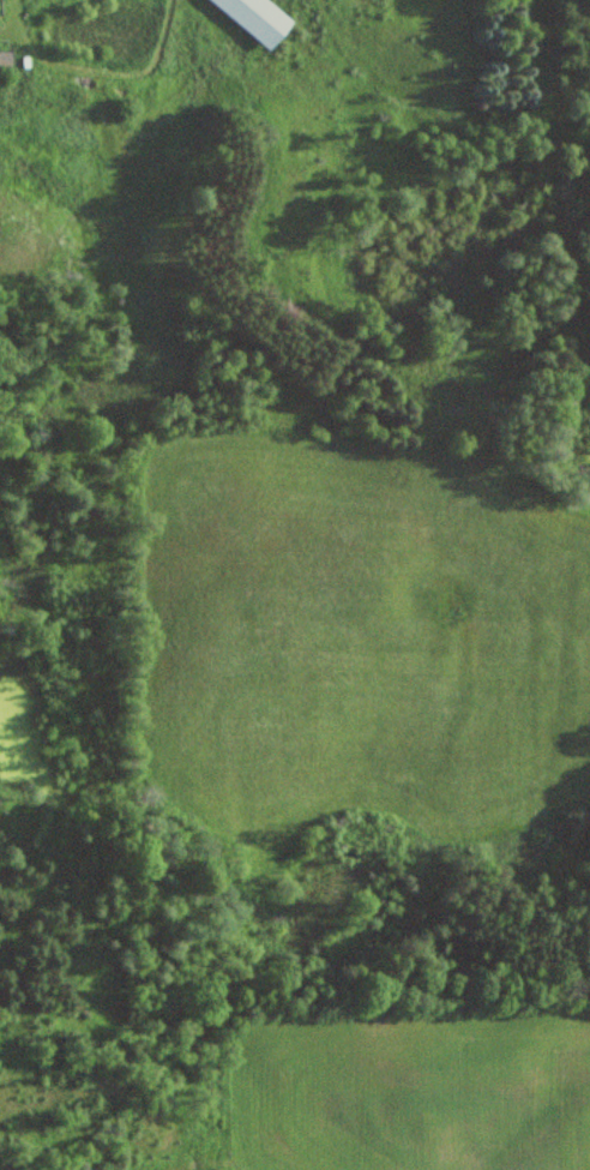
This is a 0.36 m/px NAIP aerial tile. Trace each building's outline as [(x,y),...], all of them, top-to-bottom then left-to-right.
[(0,52),(0,70),(19,70),(19,52),(0,52)]
